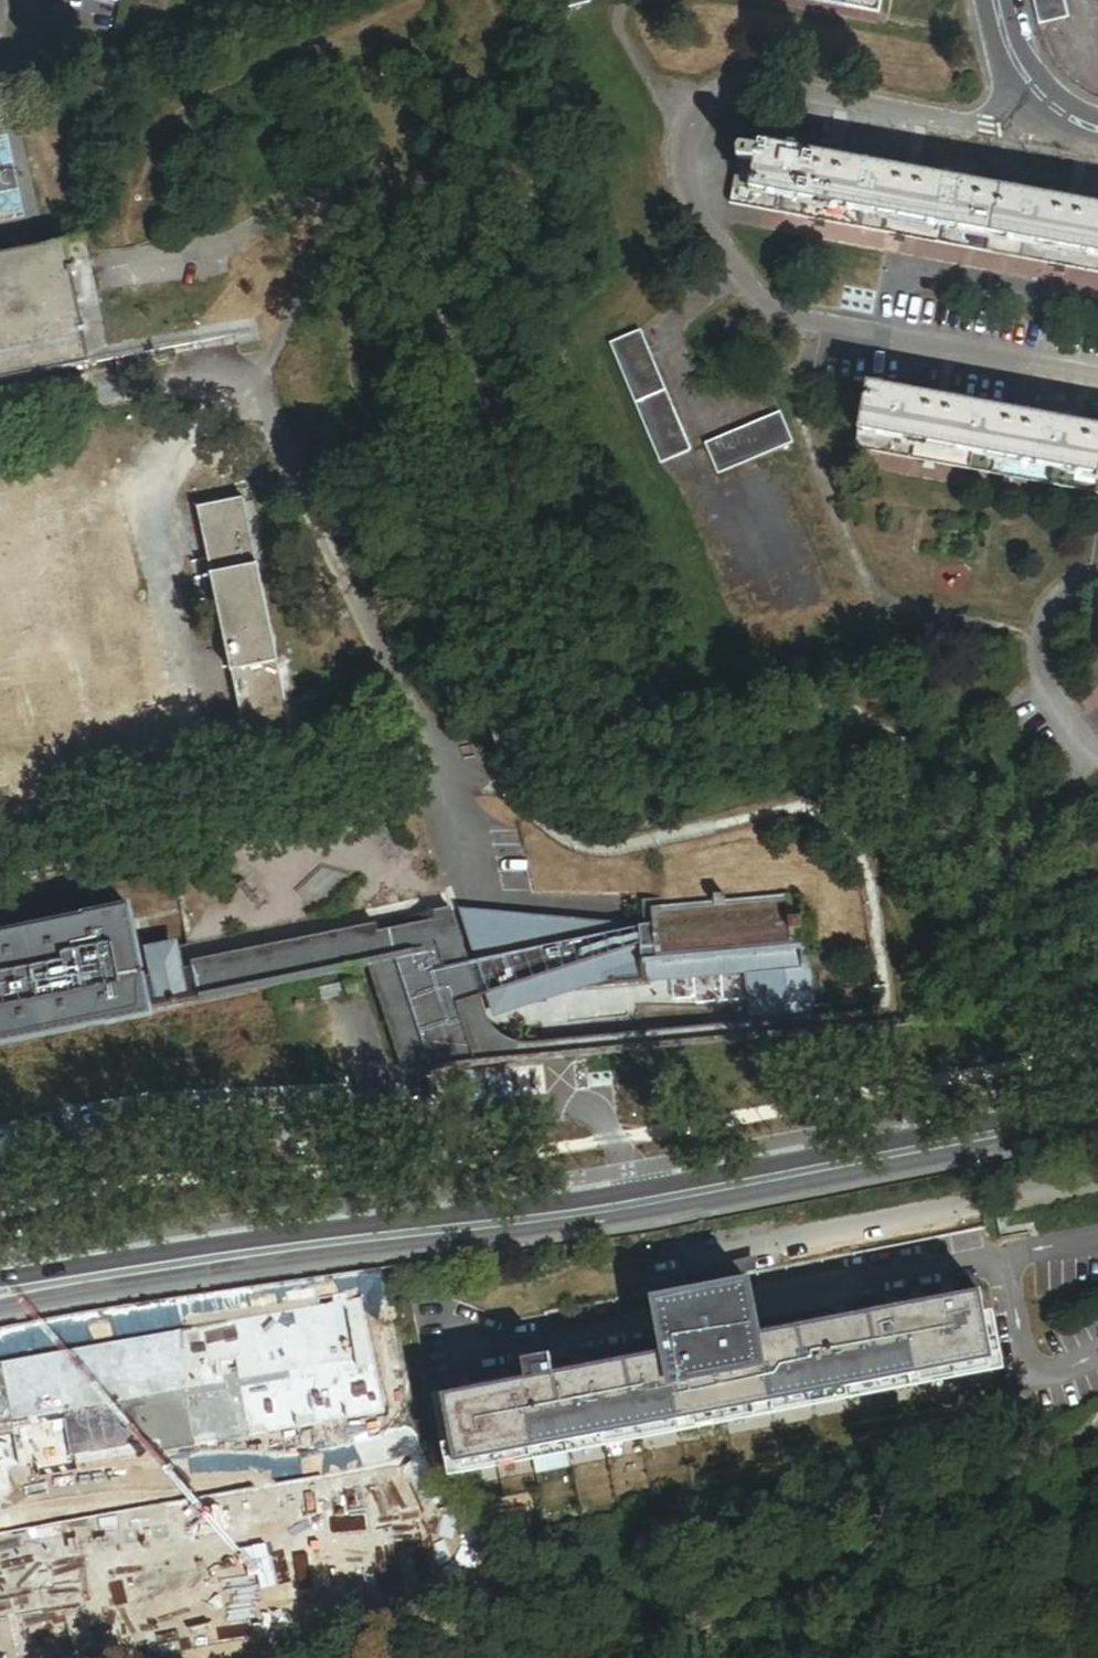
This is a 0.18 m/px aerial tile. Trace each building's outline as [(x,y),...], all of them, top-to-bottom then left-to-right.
[(879,16),(881,0),(786,0),(879,16)] [(1065,0),(1034,0),(1040,24),(1069,16),(1065,0)] [(785,149),(798,152),(800,143),(787,140),(785,149)] [(757,144),(756,150),(741,147),(738,149),(736,152),(735,156),(736,159),(738,161),(749,163),(743,190),(733,189),(729,206),(1097,272),(1097,205),(961,180),(947,178),(798,152),(785,149),(757,144)] [(749,163),(738,161),(733,189),(743,190),(749,163)] [(947,178),(961,180),(962,172),(949,169),(947,178)] [(86,242),(65,246),(96,367),(118,362),(120,375),(141,370),(139,358),(204,345),(180,225),(86,242)] [(0,259),(0,386),(96,367),(65,246),(0,259)] [(639,330),(610,343),(661,463),(690,451),(639,330)] [(855,448),(1097,493),(1097,426),(1069,421),(1055,418),(866,384),(855,448)] [(1055,418),(1069,421),(1070,412),(1057,410),(1055,418)] [(781,413),(706,444),(718,474),(794,443),(781,413)] [(248,509),(203,518),(216,585),(215,585),(235,683),(236,683),(255,773),(300,763),(282,674),(283,674),(263,575),(262,576),(248,509)] [(493,1024),(485,1003),(492,1002),(500,1024),(589,997),(806,971),(799,904),(637,919),(461,901),(483,969),(476,971),(456,914),(437,917),(439,926),(383,937),(381,929),(365,932),(375,970),(410,1078),(412,1078),(527,1070),(551,1068),(549,1046),(525,1048),(515,1045),(502,1037),(493,1024)] [(153,1016),(132,915),(93,923),(94,924),(0,943),(0,1047),(114,1023),(114,1024),(153,1016)] [(375,970),(365,932),(197,967),(204,1006),(375,970)] [(367,983),(350,987),(352,999),(369,996),(367,983)] [(859,1270),(856,1251),(757,1271),(643,1293),(666,1356),(556,1378),(552,1358),(524,1364),(528,1383),(445,1399),(458,1469),(997,1362),(996,1356),(1003,1355),(998,1329),(991,1331),(983,1293),(868,1316),(859,1270)] [(638,1279),(643,1293),(757,1271),(757,1255),(698,1270),(647,1279),(638,1279)] [(1014,1417),(1002,1421),(1004,1431),(1017,1428),(1014,1417)]
